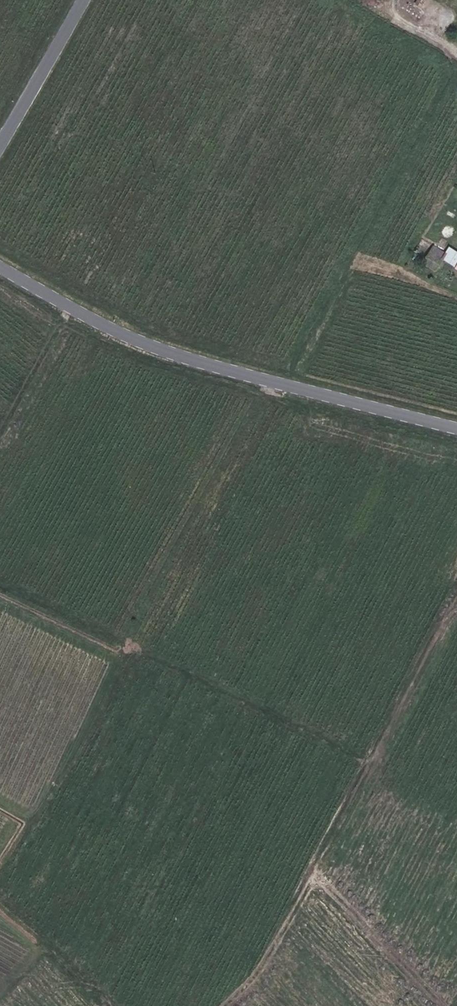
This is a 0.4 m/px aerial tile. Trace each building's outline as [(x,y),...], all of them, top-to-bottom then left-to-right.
[(441,258),(444,254),(433,246),(423,260),(434,268),(441,258)] [(454,268),(456,264),(456,254),(448,248),(444,254),(441,258),(454,268)]
